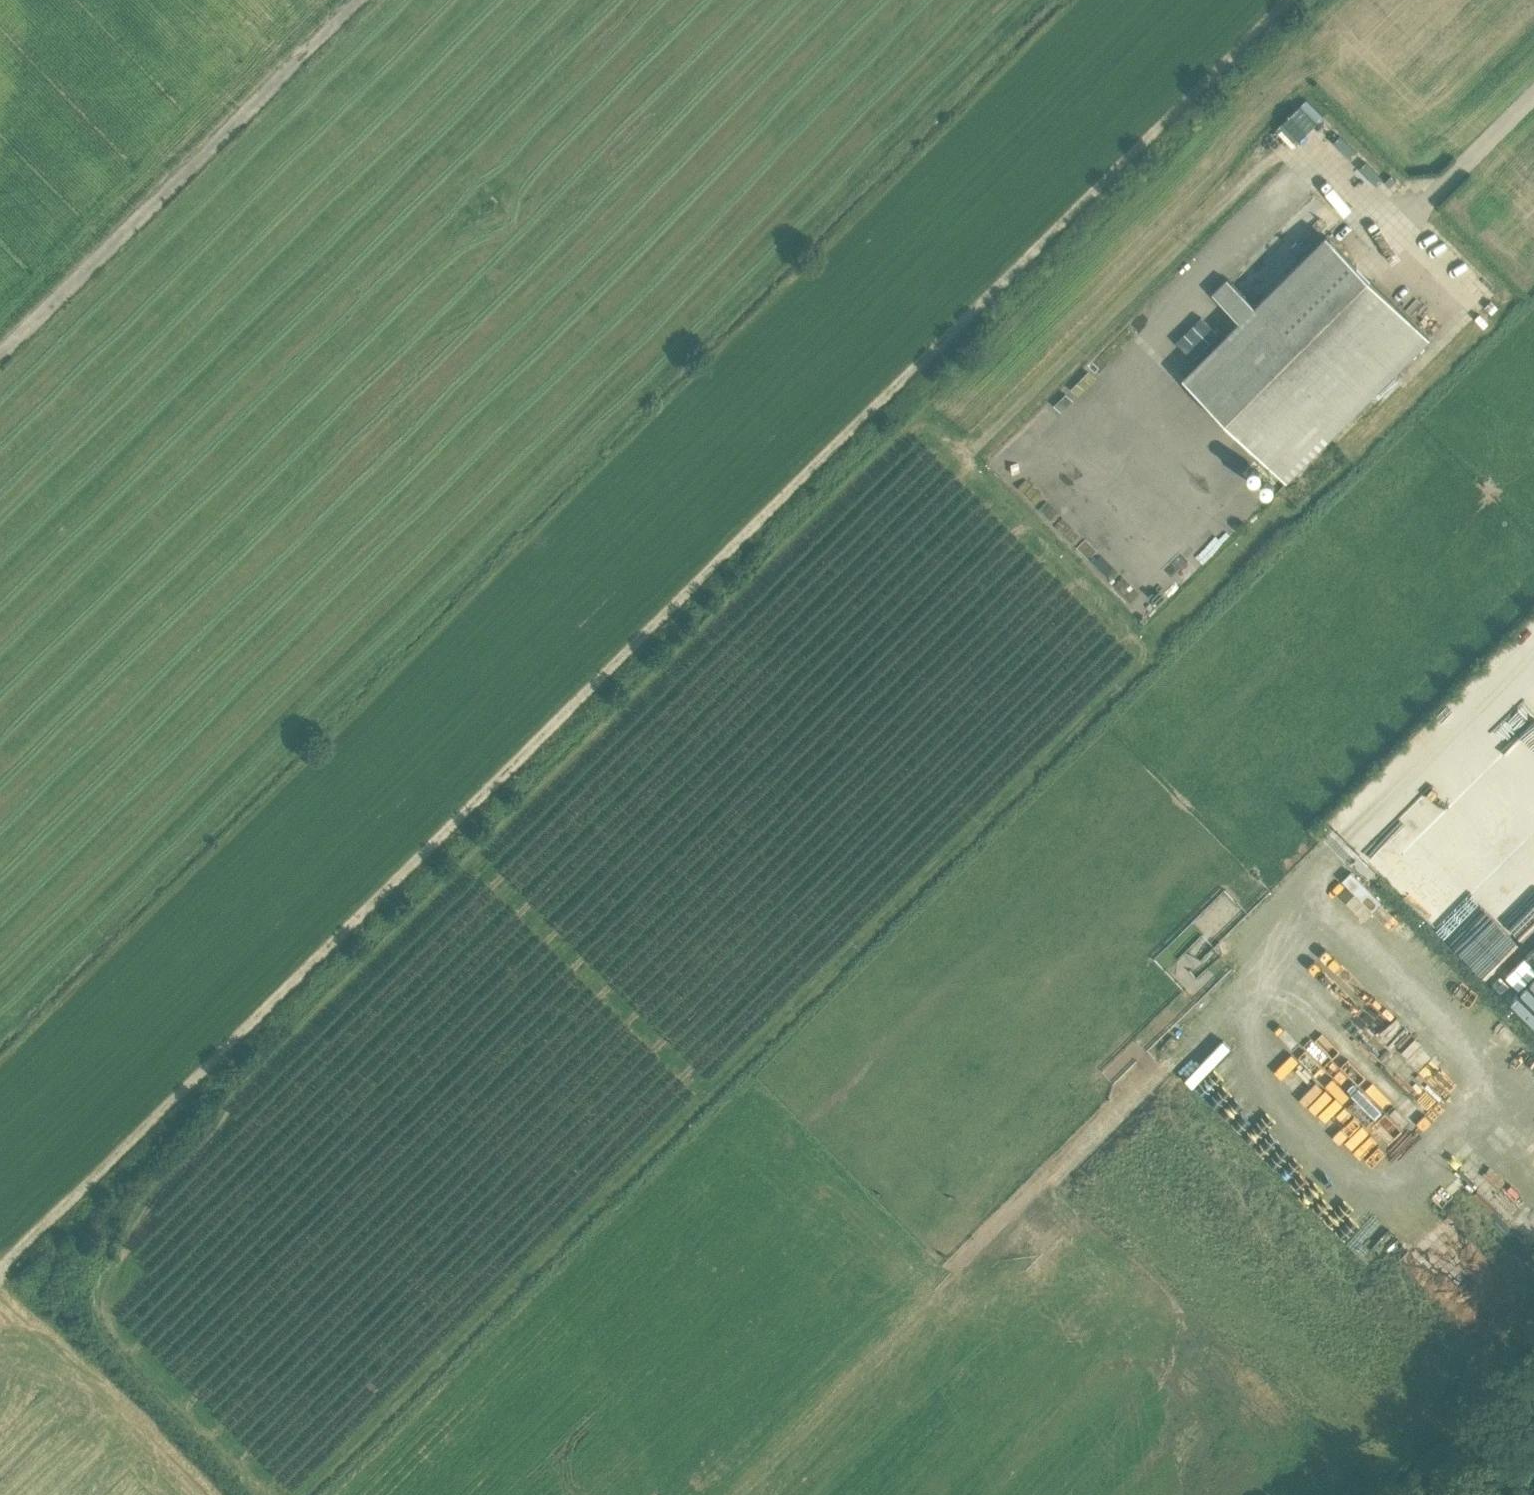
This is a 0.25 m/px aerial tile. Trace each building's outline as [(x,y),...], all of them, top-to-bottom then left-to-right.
[(1284,481),(1428,338),(1325,235),(1253,306),(1226,278),(1211,293),(1238,321),(1181,378),(1284,481)]
